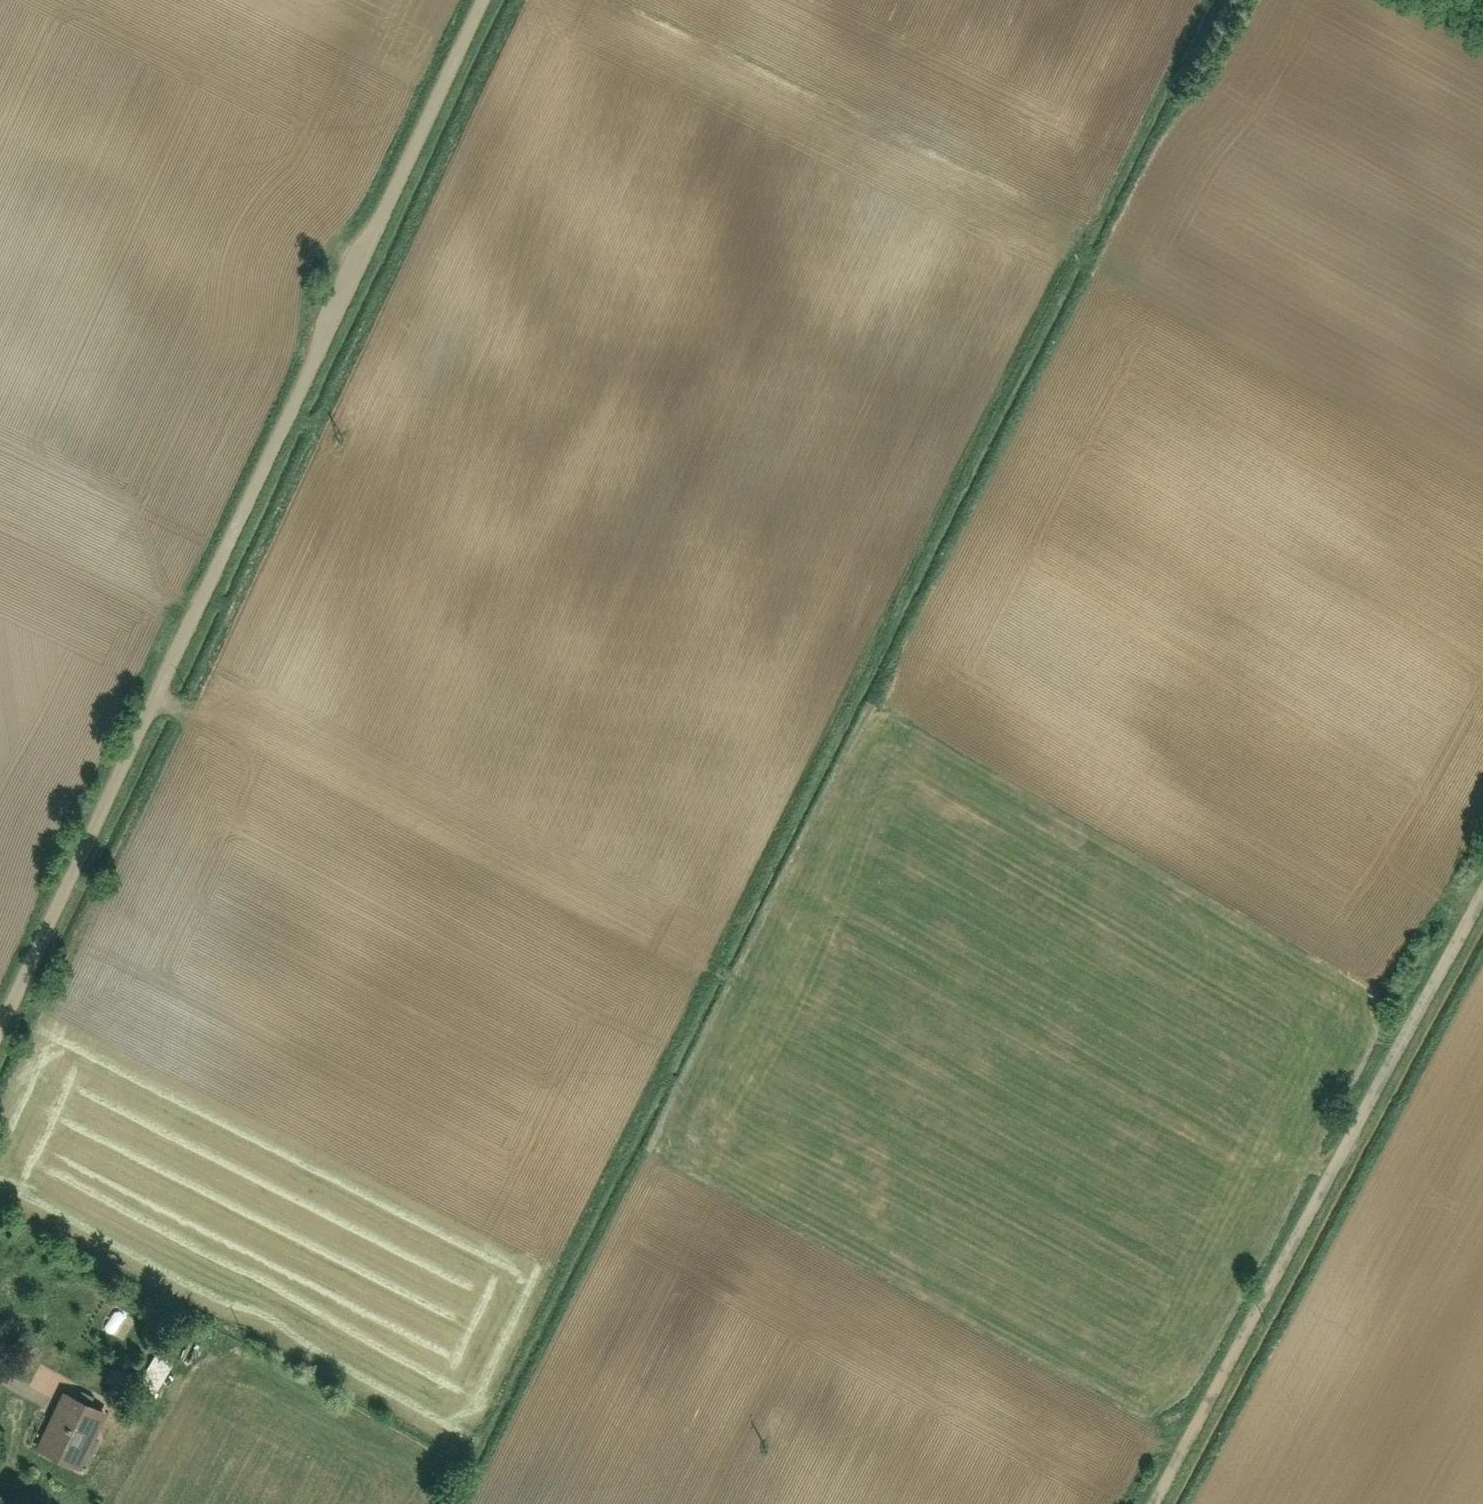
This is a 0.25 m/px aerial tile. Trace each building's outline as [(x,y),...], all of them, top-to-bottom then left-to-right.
[(145,1383),(165,1390),(178,1355),(158,1347),(145,1383)] [(109,1408),(64,1386),(36,1444),(81,1466),(109,1408)]
